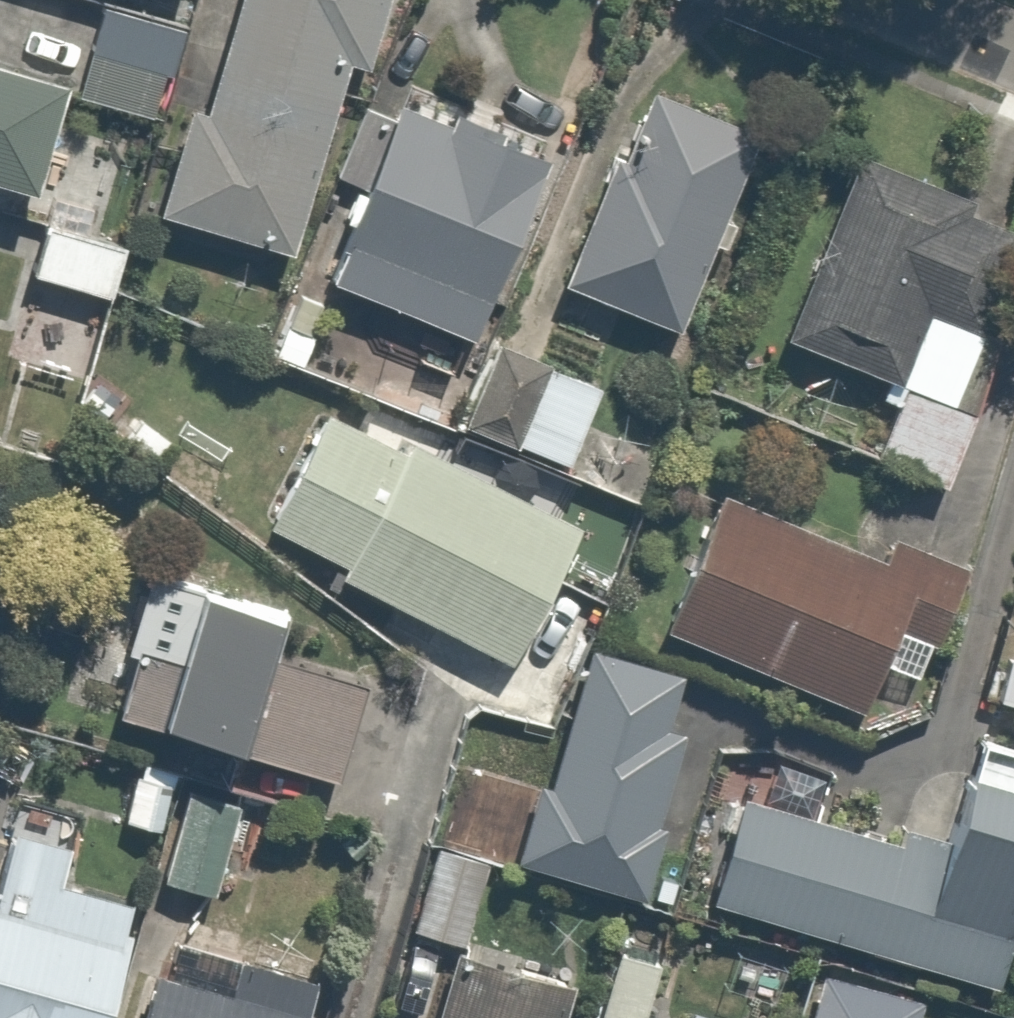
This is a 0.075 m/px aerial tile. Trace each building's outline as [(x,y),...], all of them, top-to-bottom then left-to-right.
[(97,0),(94,0),(70,89),(151,111),(176,21),(97,0)] [(145,205),(293,243),(339,67),(357,71),(376,0),(226,0),(199,102),(173,96),(145,205)] [(0,55),(0,182),(19,187),(52,69),(0,55)] [(546,286),(666,335),(754,121),(633,72),(546,286)] [(391,97),(384,113),(360,102),(329,175),(353,186),(318,269),(463,330),(535,158),(527,155),(536,133),(449,96),(440,118),(391,97)] [(1008,326),(947,302),(988,205),(853,148),(776,330),(889,377),(858,453),(945,488),(1008,326)] [(117,245),(44,219),(27,266),(101,292),(117,245)] [(593,383),(490,343),(462,415),(565,455),(593,383)] [(327,565),(503,654),(571,520),(424,447),(417,461),(308,406),(253,515),(332,555),(327,565)] [(885,628),(935,648),(972,555),(884,520),(867,562),(703,496),(653,620),(856,702),(885,628)] [(229,747),(333,775),(359,680),(263,654),(275,610),(174,582),(139,712),(232,737),(229,747)] [(532,778),(509,858),(651,899),(671,829),(652,823),(680,728),(659,722),(675,667),(592,643),(551,784),(532,778)] [(988,694),(1013,702),(1013,649),(1002,646),(988,694)] [(423,840),(487,860),(513,775),(448,756),(423,840)] [(726,785),(696,891),(974,970),(1013,829),(1013,786),(942,765),(921,841),(726,785)] [(163,769),(123,768),(122,819),(162,820),(163,769)] [(235,801),(180,784),(154,870),(209,887),(235,801)] [(123,896),(54,876),(65,837),(0,818),(0,1017),(87,1017),(123,896)] [(487,860),(423,840),(396,928),(460,947),(487,860)] [(221,992),(142,967),(125,1017),(303,1017),(294,1015),(309,967),(236,944),(221,992)] [(556,978),(441,945),(420,1017),(545,1017),(556,978)] [(821,969),(805,1017),(902,1017),(909,996),(821,969)]
